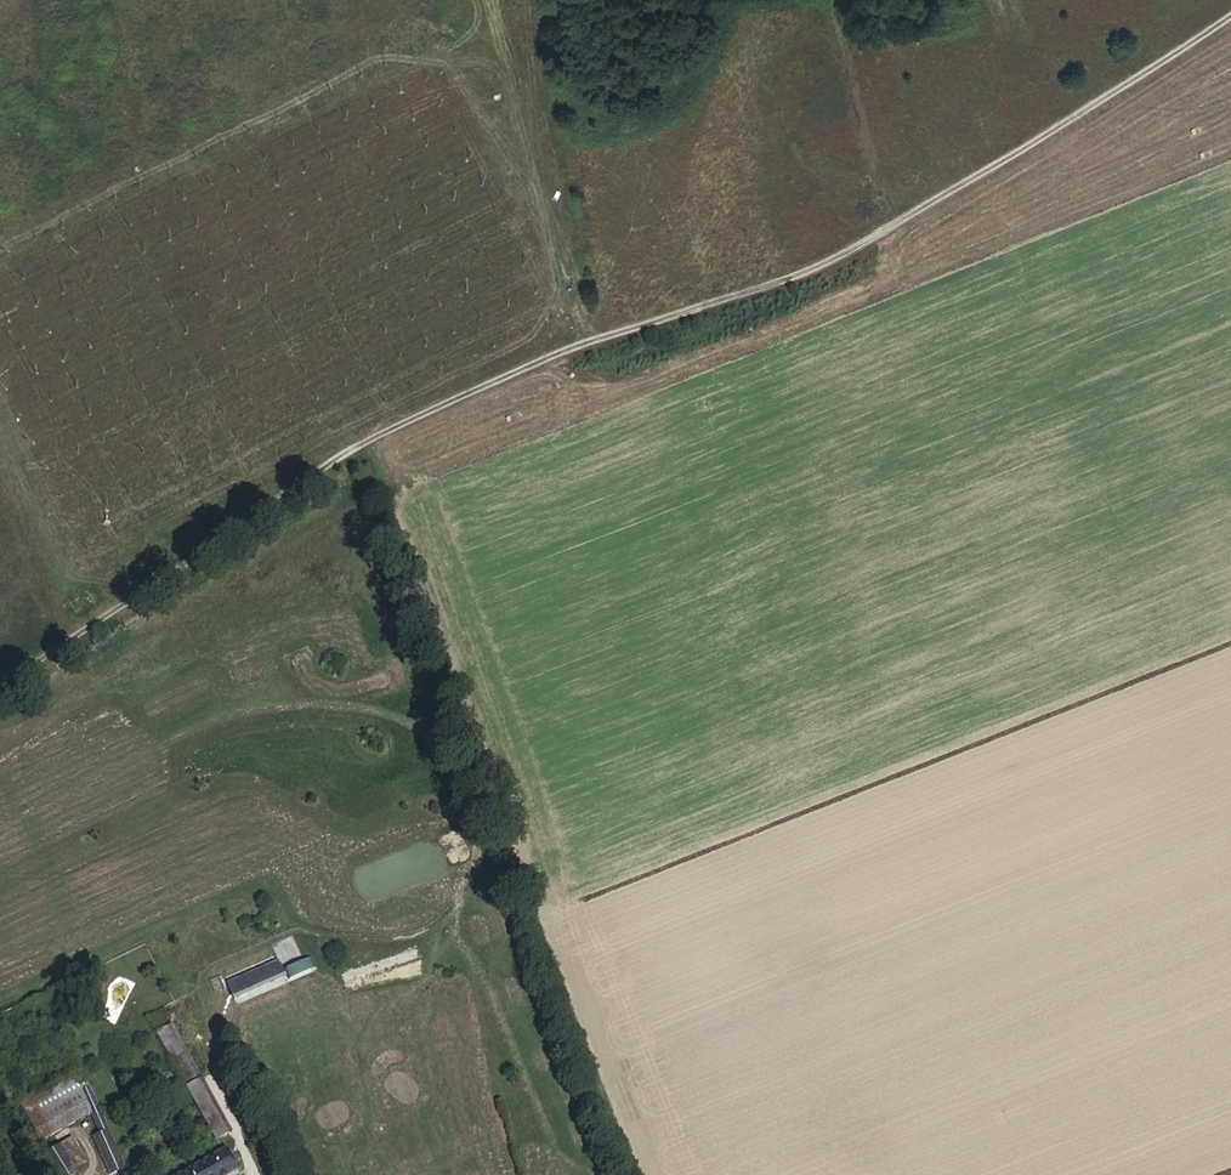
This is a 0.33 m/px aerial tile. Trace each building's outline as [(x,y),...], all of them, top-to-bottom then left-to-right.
[(298,924),(272,936),(275,944),(301,932),(298,924)] [(325,966),(317,946),(305,951),(313,971),(325,966)] [(289,948),(229,974),(244,1008),(292,987),(285,971),(297,966),(289,948)] [(228,1119),(168,1016),(158,1022),(150,1026),(196,1105),(204,1119),(210,1129),(228,1119)] [(44,1093),(37,1080),(27,1086),(34,1099),(44,1093)] [(16,1109),(3,1086),(0,1088),(0,1119),(16,1109)] [(204,1119),(196,1105),(186,1111),(194,1125),(204,1119)] [(129,1148),(113,1110),(102,1115),(95,1117),(111,1156),(118,1153),(129,1148)] [(96,1134),(87,1111),(77,1115),(86,1138),(96,1134)] [(86,1138),(77,1115),(52,1125),(64,1155),(80,1149),(77,1142),(86,1138)] [(64,1155),(52,1125),(44,1128),(55,1158),(64,1155)] [(157,1174),(217,1174),(237,1164),(222,1138),(157,1174)] [(129,1148),(118,1153),(127,1174),(131,1174),(138,1172),(129,1148)]
